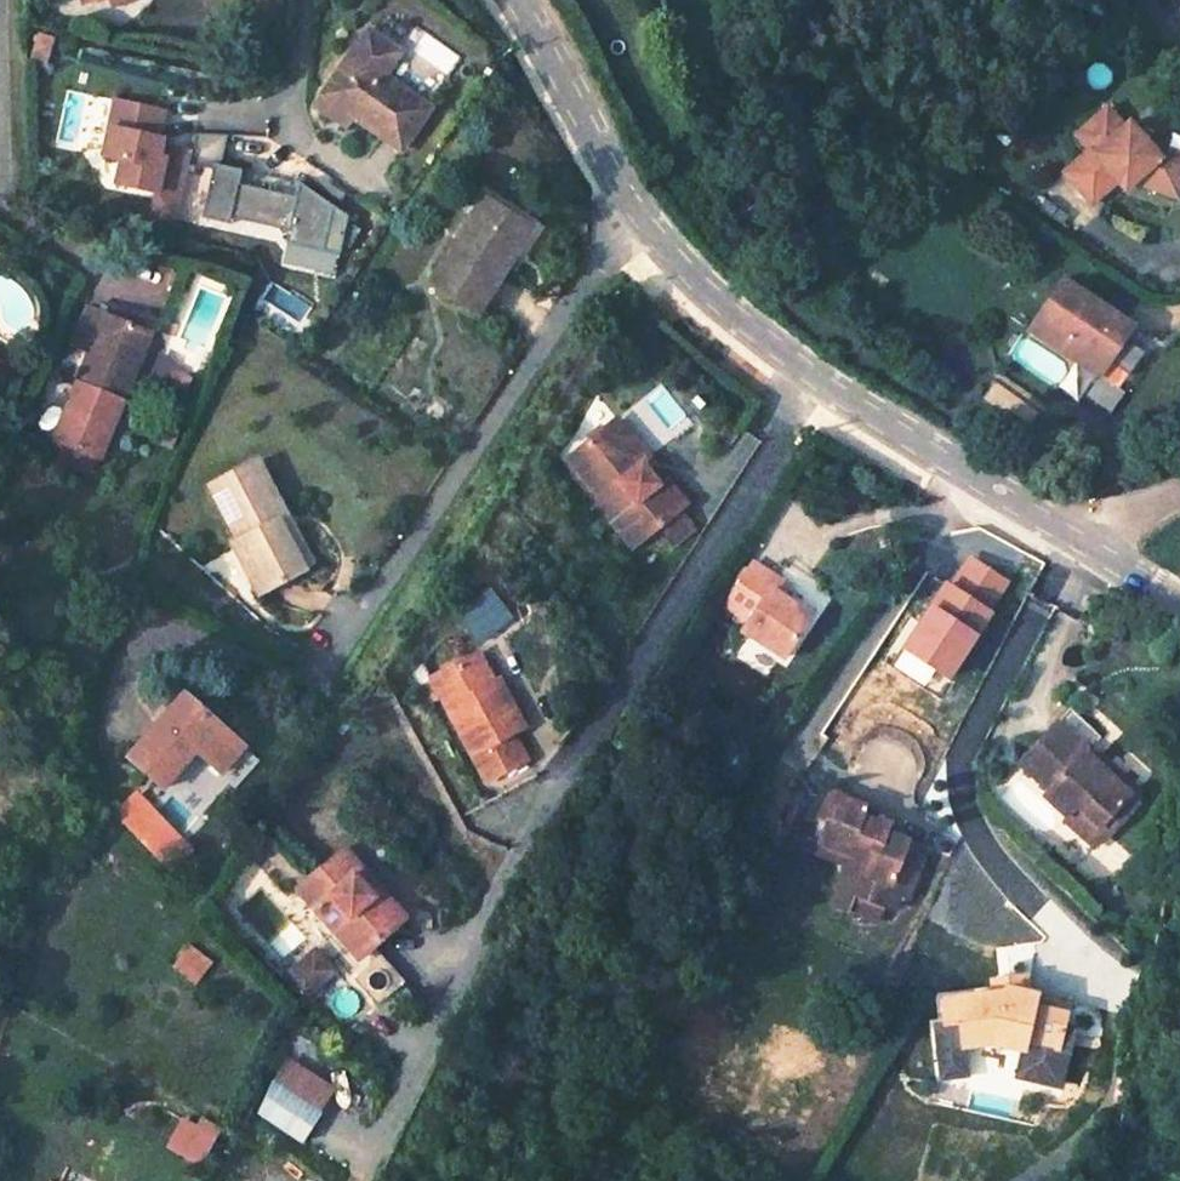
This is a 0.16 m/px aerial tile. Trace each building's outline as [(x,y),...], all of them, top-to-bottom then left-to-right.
[(375,30),(328,96),(361,121),(398,147),(432,101),(393,73),(409,52),(375,30)] [(361,121),(328,96),(319,108),(352,132),(361,121)] [(150,216),(175,221),(187,162),(157,156),(159,146),(161,138),(156,137),(161,111),(112,101),(101,157),(119,161),(115,184),(155,193),(150,216)] [(1112,114),(1082,140),(1096,157),(1070,182),(1101,212),(1130,186),(1179,201),(1179,168),(1163,163),(1148,147),(1144,150),(1112,114)] [(223,137),(193,134),(189,152),(188,159),(211,164),(201,217),(228,223),(229,217),(266,225),(271,191),(236,184),(239,170),(218,165),(223,137)] [(189,152),(159,146),(157,156),(187,162),(188,159),(189,152)] [(295,196),(271,191),(266,225),(288,229),(286,242),(339,253),(347,216),(298,181),(295,196)] [(532,225),(483,195),(432,279),(479,309),(532,225)] [(1038,320),(1127,379),(1153,340),(1062,282),(1038,320)] [(94,309),(77,303),(63,340),(80,348),(94,309)] [(142,328),(94,309),(80,348),(46,436),(93,455),(142,328)] [(606,423),(625,445),(632,439),(612,418),(606,423)] [(660,484),(644,467),(651,460),(632,439),(625,445),(606,423),(565,458),(603,504),(600,507),(636,548),(662,526),(681,510),(689,503),(667,478),(660,484)] [(252,457),(206,485),(233,534),(229,537),(255,587),(298,564),(274,521),(285,516),(252,457)] [(644,467),(660,484),(667,478),(651,460),(644,467)] [(677,543),(696,527),(681,510),(662,526),(677,543)] [(285,516),(274,521),(298,564),(309,558),(285,516)] [(948,677),(1009,581),(968,555),(950,585),(943,580),(890,663),(924,684),(934,669),(948,677)] [(773,577),(749,561),(722,601),(746,617),(739,627),(785,656),(811,616),(766,586),(773,577)] [(482,588),(450,614),(476,645),(508,619),(482,588)] [(461,640),(411,666),(465,771),(511,748),(498,725),(503,723),(476,668),(461,640)] [(484,663),(476,668),(503,723),(513,719),(484,663)] [(244,750),(187,697),(129,761),(155,785),(190,748),(196,753),(220,775),(244,750)] [(1023,771),(1075,819),(1082,810),(1118,843),(1136,825),(1129,817),(1147,798),(1107,760),(1067,723),(1023,771)] [(190,748),(155,785),(161,791),(196,753),(190,748)] [(829,834),(871,851),(864,871),(851,904),(879,915),(891,887),(905,893),(924,846),(885,831),(889,822),(863,812),(867,804),(828,789),(805,846),(822,853),(829,834)] [(1147,798),(1129,817),(1136,825),(1154,805),(1147,798)] [(135,801),(119,816),(172,868),(187,853),(135,801)] [(1104,858),(1118,843),(1082,810),(1075,819),(1069,825),(1104,858)] [(822,853),(848,864),(864,871),(871,851),(829,834),(822,853)] [(401,927),(337,854),(289,893),(353,967),(401,927)] [(851,904),(864,871),(848,864),(836,898),(851,904)] [(280,975),(304,1001),(335,972),(311,946),(280,975)] [(174,968),(192,983),(208,964),(189,949),(174,968)] [(377,1006),(403,981),(373,951),(348,976),(377,1006)] [(980,996),(1022,992),(1020,971),(985,977),(980,996)] [(1004,1039),(1026,1043),(1025,1048),(1059,1055),(1067,1012),(1038,1006),(1040,995),(1022,992),(980,996),(945,999),(952,1047),(1004,1039)] [(1038,1006),(1067,1012),(1069,1001),(1040,995),(1038,1006)] [(1003,1043),(1025,1048),(1026,1043),(1004,1039),(1003,1043)] [(300,1144),(331,1086),(281,1059),(250,1117),(300,1144)] [(182,1112),(160,1147),(193,1167),(214,1132),(182,1112)]
